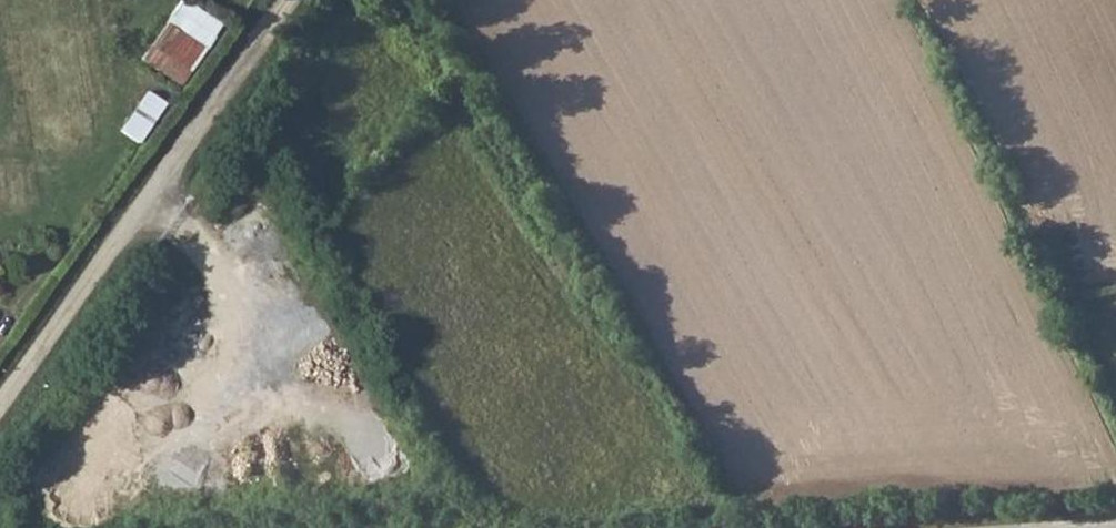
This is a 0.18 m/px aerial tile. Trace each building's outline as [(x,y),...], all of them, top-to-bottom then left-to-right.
[(224,19),(191,0),(180,0),(145,61),(187,85),(224,19)] [(150,89),(123,128),(142,141),(169,101),(150,89)]
